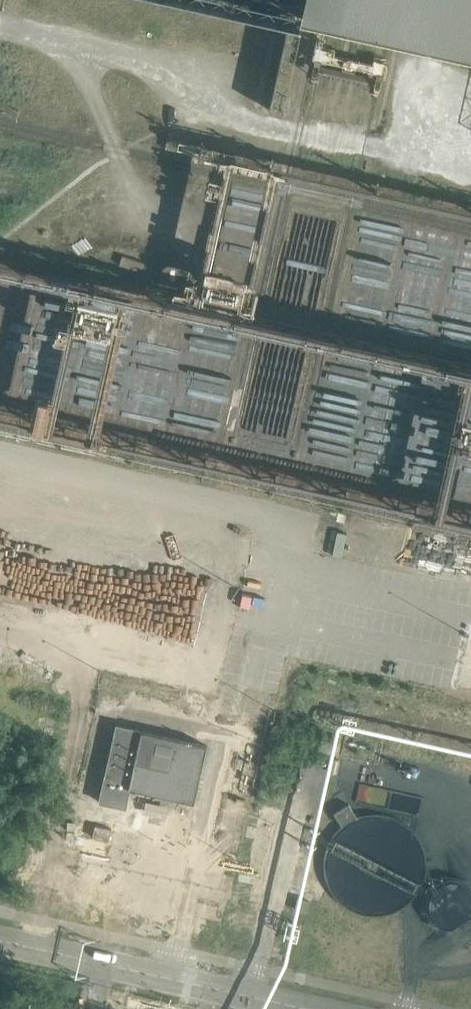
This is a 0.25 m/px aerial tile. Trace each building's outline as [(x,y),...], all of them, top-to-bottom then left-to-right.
[(168,131),(164,148),(176,150),(180,134),(179,134),(169,132),(168,131)] [(112,642),(137,647),(152,577),(127,571),(112,642)] [(89,582),(82,615),(105,619),(111,587),(89,582)] [(129,788),(194,802),(207,745),(116,725),(99,801),(125,807),(129,788)] [(425,864),(425,863),(424,852),(420,842),(414,832),(407,825),(399,819),(389,815),(379,813),(372,812),(361,814),(352,818),(343,824),(337,829),(331,837),(327,845),(325,855),(324,864),(325,872),(328,882),(332,890),(340,899),(347,905),(355,909),(364,912),(374,913),(385,912),(394,909),(402,905),(409,899),(415,893),(420,884),(423,874),(425,864)] [(94,825),(92,837),(108,840),(111,828),(94,825)] [(470,889),(467,884),(460,879),(456,878),(451,877),(447,877),(442,878),(435,881),(432,884),(426,891),(425,895),(424,901),(424,906),(426,911),(430,919),(434,922),(438,925),(443,927),(449,927),(457,926),(461,925),(466,921),(469,917),(470,915),(470,890),(470,889)] [(307,911),(309,901),(298,899),(296,909),(307,911)]
